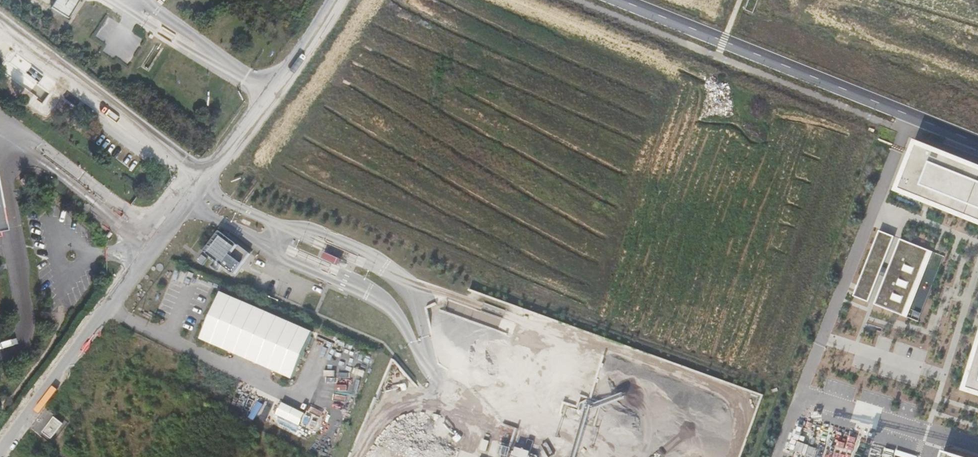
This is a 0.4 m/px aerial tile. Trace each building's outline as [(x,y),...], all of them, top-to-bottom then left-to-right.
[(80,0),(56,0),(52,6),(68,17),(80,0)] [(902,190),(977,221),(977,168),(917,144),(902,190)] [(205,251),(236,273),(251,251),(220,230),(205,251)] [(895,237),(880,231),(854,296),(869,302),(880,275),(886,276),(875,304),(905,317),(931,251),(901,239),(889,269),(883,267),(895,237)] [(314,332),(222,292),(202,337),(295,376),(314,332)] [(967,388),(977,391),(977,354),(967,388)] [(306,413),(285,402),(279,413),(301,424),(306,413)] [(63,424),(55,418),(43,433),(52,440),(63,424)]
